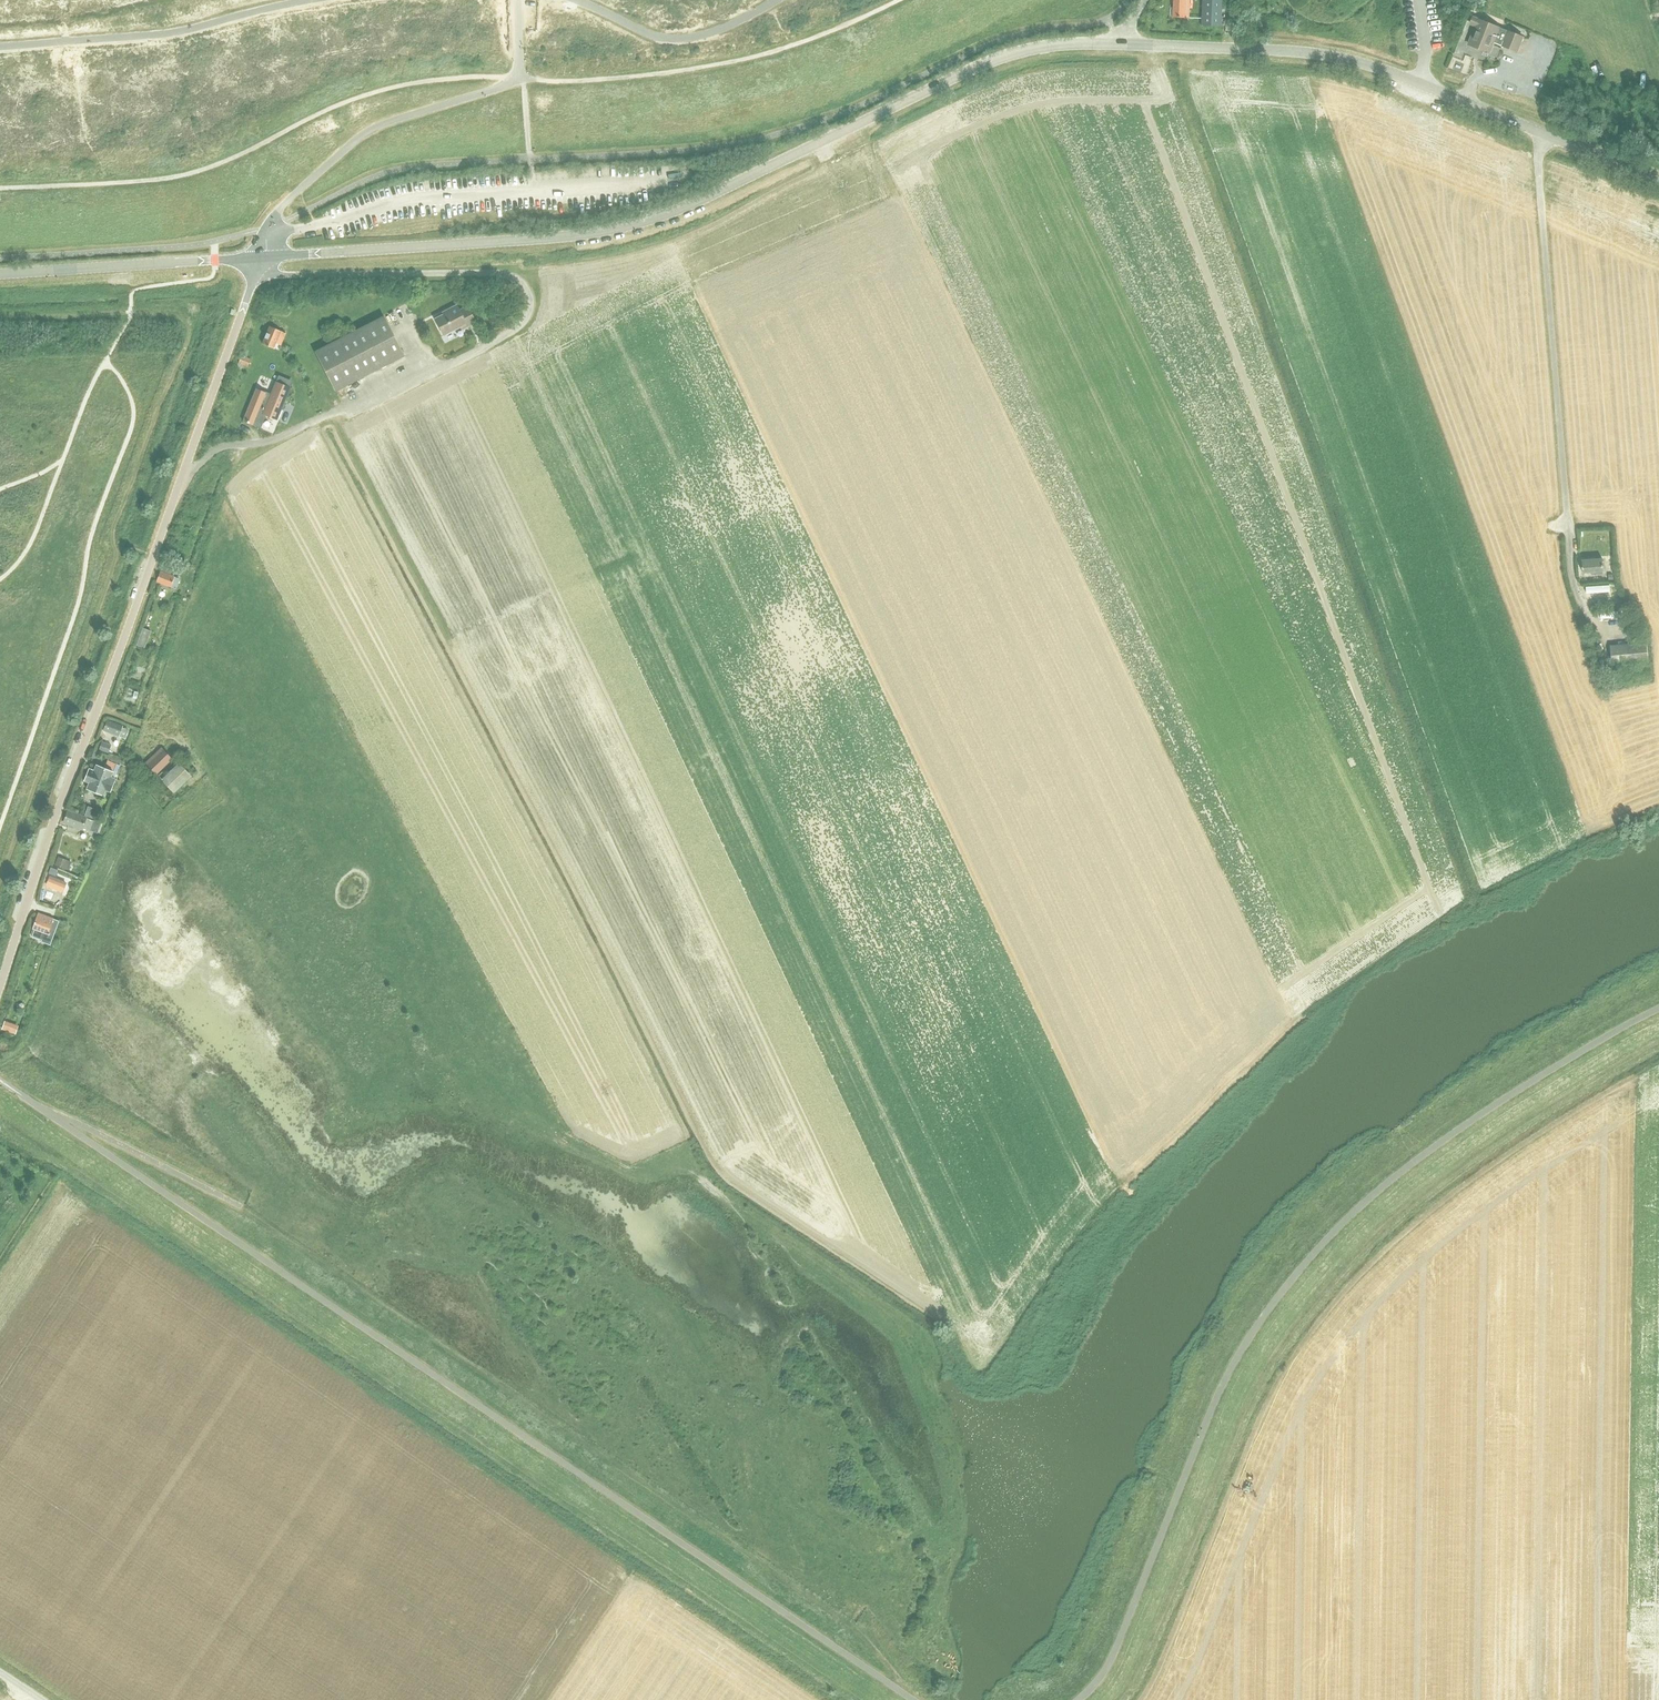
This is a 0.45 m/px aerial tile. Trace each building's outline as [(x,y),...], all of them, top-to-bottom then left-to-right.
[(1173,17),(1189,17),(1190,0),(1174,0),(1173,17)] [(1202,25),(1221,26),(1221,18),(1225,18),(1226,8),(1222,8),(1222,0),(1203,0),(1202,25)] [(1516,51),(1522,37),(1473,17),(1470,23),(1475,26),(1468,44),(1489,52),(1495,37),(1504,40),(1502,46),(1516,51)] [(466,326),(475,322),(467,306),(459,310),(456,305),(447,309),(448,311),(434,318),(443,335),(465,323),(466,326)] [(334,391),(403,355),(383,316),(314,351),(334,391)] [(280,345),(285,333),(269,326),(262,343),(273,349),(276,344),(280,345)] [(247,367),(250,360),(240,356),(236,367),(241,370),(243,365),(247,367)] [(255,387),(242,420),(252,424),(257,412),(276,420),(290,387),(275,381),(270,393),(255,387)] [(1603,572),(1602,559),(1581,561),(1582,573),(1591,572),(1591,576),(1603,575),(1603,572)] [(175,589),(179,578),(170,575),(171,571),(167,570),(168,565),(163,563),(156,582),(175,589)] [(144,628),(137,645),(138,645),(144,648),(151,631),(144,628)] [(1621,664),(1631,664),(1647,662),(1646,643),(1609,646),(1611,669),(1621,669),(1621,664)] [(125,739),(128,731),(122,728),(123,726),(107,720),(103,731),(125,739)] [(107,753),(110,745),(101,742),(98,750),(107,753)] [(156,775),(172,760),(162,750),(147,765),(156,775)] [(89,768),(84,781),(89,783),(86,788),(103,795),(105,790),(109,791),(115,779),(110,777),(112,772),(116,764),(107,760),(104,768),(96,765),(94,770),(89,768)] [(174,793),(190,777),(178,764),(162,780),(174,793)] [(88,806),(84,815),(94,819),(97,810),(88,806)] [(83,828),(90,831),(93,820),(67,811),(64,823),(82,829),(83,828)] [(71,861),(57,856),(54,865),(67,870),(71,861)] [(58,869),(50,867),(48,872),(56,875),(58,869)] [(50,876),(46,885),(63,891),(66,883),(50,876)] [(33,929),(30,936),(41,940),(40,942),(49,945),(50,943),(59,921),(37,913),(32,928),(33,929)] [(5,1020),(2,1029),(15,1033),(18,1024),(5,1020)]
